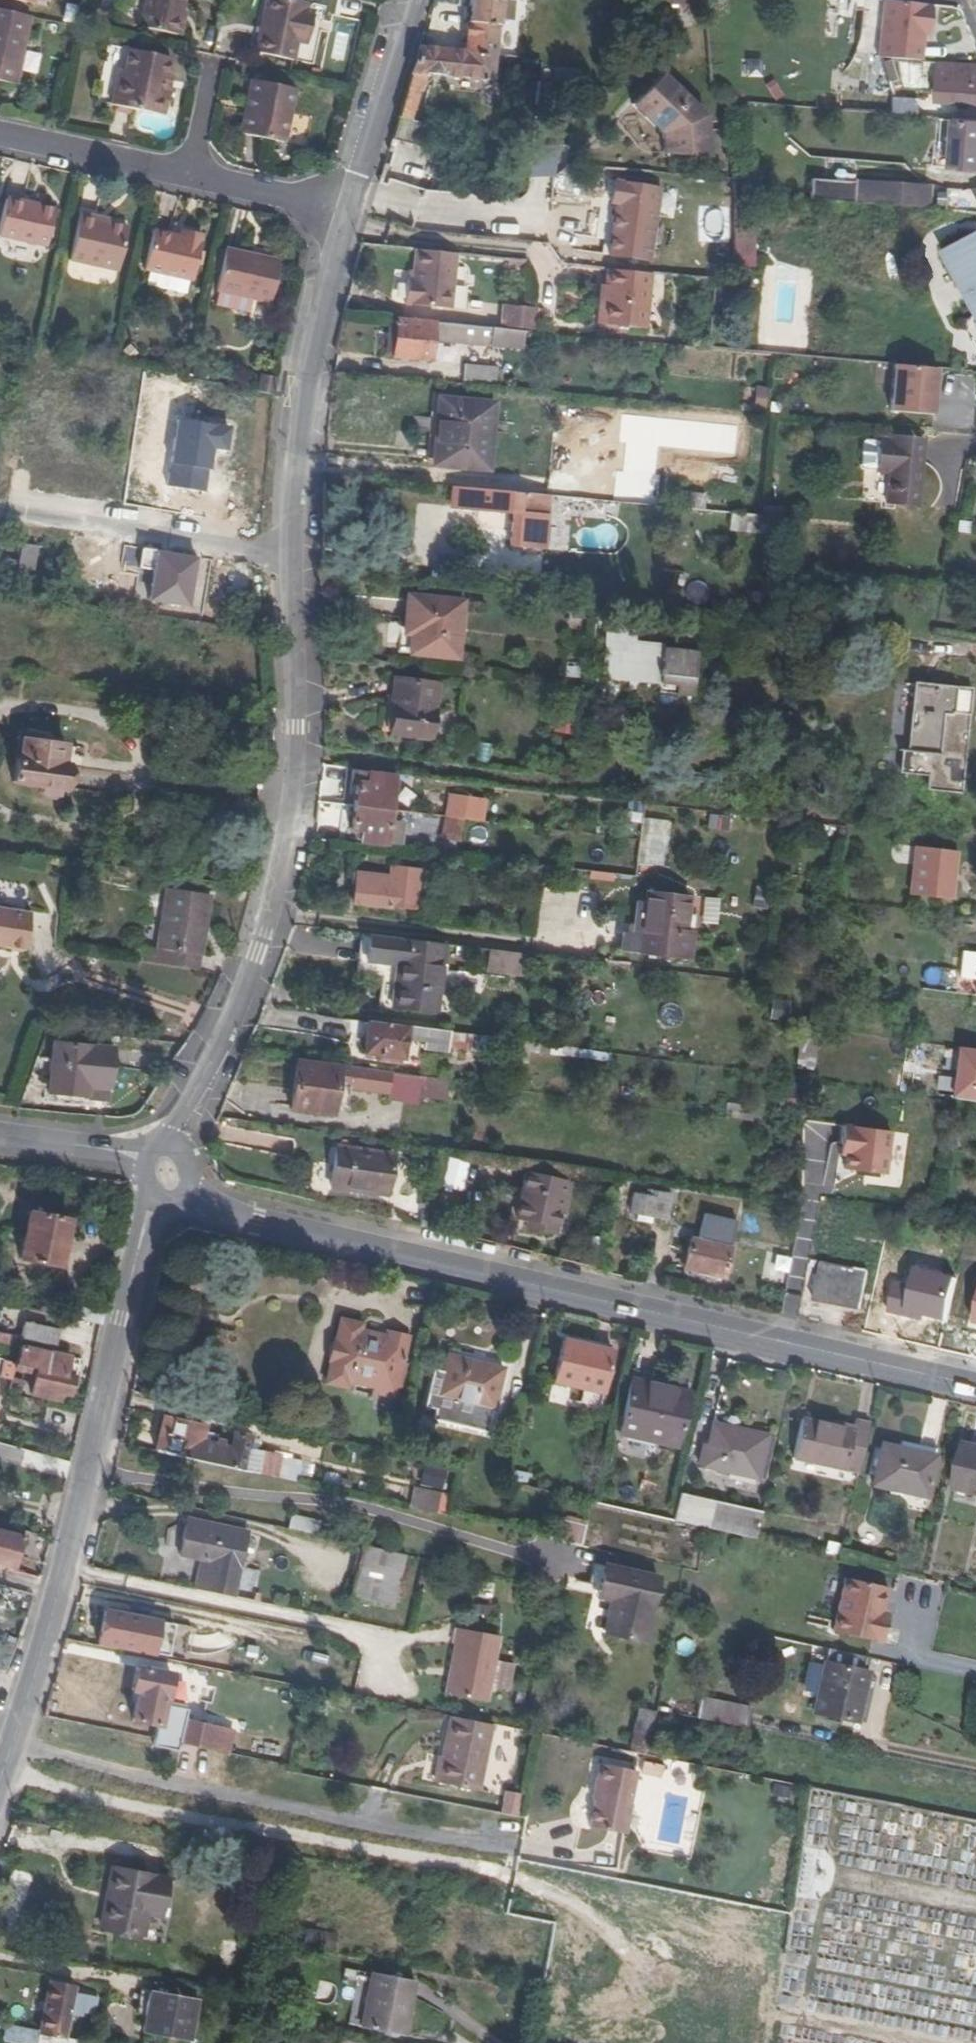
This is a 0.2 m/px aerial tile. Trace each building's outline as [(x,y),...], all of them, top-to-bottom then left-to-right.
[(139,27),(176,35),(185,0),(144,0),(139,27)] [(306,2),(298,0),(274,0),(269,24),(261,22),(254,52),(294,61),(297,44),(305,8),(306,2)] [(274,0),(266,0),(261,22),(269,24),(274,0)] [(465,52),(419,48),(392,139),(425,147),(430,125),(412,121),(426,73),(493,77),(500,0),(470,0),(465,52)] [(882,58),(921,61),(923,26),(928,26),(929,5),(881,3),(876,58),(882,58)] [(307,46),(314,10),(305,8),(297,44),(307,46)] [(30,16),(0,9),(0,81),(15,85),(30,16)] [(163,116),(170,86),(165,85),(167,75),(171,58),(127,49),(123,71),(118,70),(110,105),(163,116)] [(939,61),(937,101),(975,104),(975,64),(939,61)] [(890,87),(886,72),(875,75),(879,90),(890,87)] [(666,161),(710,155),(704,113),(692,102),(659,73),(632,104),(662,131),(666,161)] [(252,105),(257,81),(251,79),(246,104),(252,105)] [(285,143),(296,89),(257,81),(252,105),(246,104),(240,133),(285,143)] [(719,84),(714,87),(725,99),(729,99),(730,95),(730,91),(728,87),(725,85),(722,84),(719,84)] [(955,117),(951,168),(975,170),(975,119),(955,117)] [(854,204),(855,181),(810,179),(809,202),(854,204)] [(926,187),(856,182),(854,203),(925,208),(926,187)] [(613,258),(653,262),(661,188),(613,183),(611,207),(618,207),(613,258)] [(5,199),(0,223),(0,236),(47,247),(55,210),(5,199)] [(94,216),(80,212),(68,261),(118,272),(128,226),(94,218),(94,216)] [(192,281),(202,238),(180,233),(179,237),(153,230),(143,270),(192,281)] [(945,251),(975,309),(975,235),(945,251)] [(280,261),(225,249),(215,291),(270,303),(280,261)] [(451,309),(456,254),(414,250),(412,278),(411,285),(407,285),(405,304),(451,309)] [(651,272),(607,268),(605,285),(603,303),(599,302),(597,325),(646,329),(651,272)] [(530,331),(532,307),(503,305),(501,328),(503,329),(525,331),(530,331)] [(396,319),(388,318),(385,357),(392,357),(396,319)] [(501,328),(396,319),(392,357),(430,361),(432,340),(454,342),(455,337),(502,341),(503,329),(501,328)] [(525,331),(503,329),(502,341),(455,337),(454,342),(523,348),(525,331)] [(498,368),(464,365),(462,381),(496,383),(498,368)] [(890,412),(932,416),(936,369),(894,365),(890,412)] [(260,374),(256,392),(272,395),(276,378),(260,374)] [(769,396),(771,378),(771,375),(760,374),(758,395),(769,396)] [(489,470),(495,404),(438,399),(437,420),(446,420),(442,466),(489,470)] [(433,466),(442,466),(446,420),(437,420),(433,466)] [(925,439),(891,436),(891,440),(879,439),(879,443),(864,441),(861,444),(859,465),(862,468),(876,469),(876,472),(887,473),(885,504),(918,507),(925,439)] [(547,495),(454,487),(452,507),(514,513),(511,545),(543,548),(547,495)] [(703,498),(686,496),(684,508),(701,510),(703,498)] [(764,506),(763,516),(785,518),(786,508),(764,506)] [(763,516),(730,513),(728,531),(783,536),(785,518),(763,516)] [(31,581),(38,549),(21,546),(18,561),(6,559),(2,575),(31,581)] [(463,601),(408,596),(404,634),(412,634),(410,654),(458,658),(463,601)] [(606,669),(611,615),(595,614),(593,639),(596,639),(594,668),(606,669)] [(634,641),(636,617),(611,615),(606,669),(605,675),(660,680),(659,693),(693,697),(697,652),(695,652),(634,646),(634,641)] [(634,646),(695,652),(692,647),(634,641),(634,646)] [(431,740),(438,684),(393,678),(390,702),(392,702),(388,734),(431,740)] [(951,716),(953,690),(916,686),(909,749),(903,748),(900,772),(929,775),(928,788),(959,792),(967,717),(951,716)] [(66,745),(18,739),(12,784),(39,787),(38,795),(41,798),(55,800),(58,797),(59,790),(65,791),(69,766),(63,765),(66,745)] [(391,812),(395,777),(352,772),(350,783),(356,784),(353,807),(391,812)] [(458,843),(467,798),(450,795),(442,839),(458,843)] [(353,807),(350,830),(361,831),(360,841),(399,846),(402,823),(389,822),(391,812),(353,807)] [(637,862),(667,864),(669,819),(639,818),(637,862)] [(957,852),(915,847),(909,895),(952,900),(957,852)] [(391,877),(358,874),(354,903),(417,910),(421,869),(392,866),(391,877)] [(138,879),(139,871),(125,869),(123,877),(138,879)] [(158,874),(139,871),(138,879),(157,882),(158,874)] [(210,895),(166,888),(157,950),(141,948),(139,963),(198,972),(210,895)] [(685,930),(689,899),(646,893),(645,904),(635,902),(631,935),(621,934),(619,950),(688,959),(692,931),(685,930)] [(702,896),(701,922),(716,923),(717,896),(702,896)] [(0,909),(0,947),(25,951),(31,914),(0,909)] [(436,1015),(445,944),(369,935),(366,960),(397,964),(392,1009),(436,1015)] [(526,954),(489,949),(486,973),(523,978),(526,954)] [(962,951),(959,978),(975,980),(975,953),(962,951)] [(800,953),(789,952),(787,972),(797,974),(800,953)] [(484,1037),(368,1022),(364,1054),(376,1056),(375,1061),(400,1065),(401,1059),(403,1060),(406,1041),(424,1043),(423,1051),(446,1054),(447,1049),(482,1053),(484,1037)] [(815,1031),(802,1029),(798,1069),(812,1070),(815,1031)] [(841,1036),(830,1034),(828,1049),(839,1051),(841,1036)] [(113,1049),(53,1043),(48,1093),(87,1097),(88,1088),(110,1090),(113,1049)] [(391,1073),(297,1061),(290,1109),(333,1115),(334,1109),(341,1110),(341,1107),(346,1108),(348,1094),(387,1099),(391,1073)] [(421,1077),(391,1073),(387,1099),(387,1101),(417,1105),(418,1097),(421,1077)] [(448,1081),(421,1077),(418,1097),(446,1101),(448,1081)] [(975,1086),(950,1081),(948,1095),(974,1099),(975,1086)] [(167,1089),(161,1085),(147,1107),(153,1112),(167,1089)] [(844,1165),(884,1170),(890,1127),(849,1122),(844,1165)] [(393,1155),(336,1147),(331,1187),(388,1195),(393,1155)] [(562,1214),(570,1183),(527,1173),(517,1219),(529,1221),(539,1224),(537,1231),(554,1235),(559,1213),(562,1214)] [(128,1191),(124,1182),(104,1179),(102,1188),(128,1191)] [(634,1194),(630,1214),(638,1215),(653,1218),(666,1220),(671,1194),(647,1190),(646,1196),(634,1194)] [(58,1267),(68,1220),(26,1212),(16,1258),(58,1267)] [(723,1278),(736,1221),(704,1214),(698,1240),(691,1239),(684,1269),(723,1278)] [(652,1224),(653,1218),(638,1215),(637,1221),(652,1224)] [(539,1224),(529,1221),(527,1228),(537,1231),(539,1224)] [(335,1271),(337,1261),(316,1257),(315,1266),(335,1271)] [(798,1261),(776,1258),(775,1266),(773,1266),(771,1276),(794,1281),(798,1261)] [(867,1272),(821,1263),(814,1302),(860,1310),(867,1272)] [(950,1291),(935,1288),(933,1299),(948,1302),(950,1291)] [(402,1366),(408,1338),(388,1334),(386,1338),(359,1332),(361,1325),(341,1321),(336,1343),(334,1342),(330,1361),(332,1362),(327,1383),(347,1388),(349,1381),(377,1387),(376,1392),(395,1397),(397,1385),(402,1387),(407,1367),(402,1366)] [(60,1331),(24,1323),(21,1339),(56,1347),(60,1331)] [(493,1408),(508,1345),(453,1331),(449,1348),(438,1345),(429,1383),(440,1386),(438,1395),(493,1408)] [(7,1345),(10,1335),(0,1333),(0,1344),(7,1345)] [(602,1394),(612,1351),(563,1339),(553,1383),(602,1394)] [(20,1346),(16,1364),(32,1368),(36,1369),(30,1395),(60,1402),(61,1395),(69,1397),(74,1376),(68,1374),(72,1358),(20,1346)] [(16,1364),(4,1361),(0,1375),(0,1378),(12,1381),(12,1379),(14,1372),(16,1364)] [(32,1368),(16,1364),(14,1372),(30,1376),(32,1368)] [(12,1381),(8,1395),(20,1397),(23,1381),(12,1379),(12,1381)] [(677,1448),(689,1392),(631,1379),(619,1435),(677,1448)] [(201,1442),(205,1427),(163,1417),(155,1451),(244,1471),(248,1451),(251,1437),(234,1433),(230,1448),(201,1442)] [(859,1473),(870,1423),(855,1420),(853,1427),(830,1422),(829,1424),(801,1418),(793,1459),(859,1473)] [(765,1480),(775,1438),(713,1424),(708,1445),(703,1466),(765,1480)] [(703,1466),(708,1445),(701,1443),(696,1465),(703,1466)] [(927,1497),(936,1456),(882,1445),(873,1485),(927,1497)] [(965,1445),(955,1489),(975,1493),(975,1447),(965,1445)] [(259,1474),(263,1454),(248,1451),(244,1471),(259,1474)] [(297,1483),(302,1462),(263,1454),(259,1474),(297,1483)] [(420,1467),(419,1487),(443,1488),(444,1468),(420,1467)] [(411,1486),(409,1508),(444,1512),(446,1490),(411,1486)] [(761,1513),(680,1495),(675,1521),(755,1539),(761,1513)] [(316,1536),(319,1522),(291,1516),(288,1529),(316,1536)] [(243,1552),(247,1533),(187,1520),(180,1554),(201,1559),(214,1562),(207,1593),(233,1598),(234,1596),(243,1552)] [(24,1537),(0,1531),(0,1567),(15,1571),(24,1537)] [(393,1609),(405,1556),(362,1546),(350,1599),(393,1609)] [(254,1600),(261,1566),(251,1563),(253,1554),(243,1552),(234,1596),(254,1600)] [(207,1593),(214,1562),(201,1559),(194,1590),(207,1593)] [(644,1642),(658,1577),(604,1566),(598,1597),(611,1600),(604,1633),(644,1642)] [(40,1582),(27,1577),(26,1580),(9,1574),(0,1602),(0,1605),(19,1612),(19,1614),(27,1617),(40,1582)] [(884,1639),(891,1583),(839,1577),(833,1633),(884,1639)] [(136,1651),(143,1618),(104,1610),(97,1644),(136,1651)] [(499,1637),(454,1629),(451,1642),(496,1651),(499,1637)] [(486,1703),(496,1651),(451,1642),(451,1644),(454,1645),(444,1695),(486,1703)] [(858,1723),(869,1673),(866,1672),(869,1658),(829,1649),(826,1663),(824,1663),(813,1712),(858,1723)] [(211,1669),(214,1655),(191,1650),(187,1664),(211,1669)] [(158,1725),(163,1700),(165,1700),(170,1675),(137,1668),(132,1690),(138,1691),(132,1720),(158,1725)] [(744,1728),(748,1707),(701,1698),(698,1718),(744,1728)] [(631,1749),(648,1750),(652,1709),(635,1708),(631,1749)] [(479,1791),(492,1724),(450,1716),(441,1758),(444,1758),(439,1783),(479,1791)] [(212,1751),(217,1728),(185,1721),(179,1744),(212,1751)] [(228,1754),(233,1731),(217,1728),(212,1751),(228,1754)] [(439,1783),(444,1758),(441,1758),(438,1757),(433,1782),(439,1783)] [(625,1835),(631,1804),(630,1804),(636,1771),(599,1764),(592,1799),(594,1799),(589,1827),(625,1835)] [(503,1790),(500,1811),(515,1813),(518,1792),(503,1790)] [(161,1917),(168,1879),(111,1868),(100,1926),(144,1935),(148,1915),(161,1917)] [(302,1945),(334,1949),(336,1932),(304,1928),(302,1945)] [(404,2036),(414,1982),(371,1973),(360,2027),(404,2036)] [(69,2015),(82,2018),(83,2014),(95,2016),(98,1999),(73,1994),(75,1986),(49,1980),(39,2031),(4,2025),(2,2041),(14,2042),(72,2042),(73,2041),(64,2040),(69,2015)] [(180,2002),(148,1990),(132,2042),(168,2042),(180,2002)]
